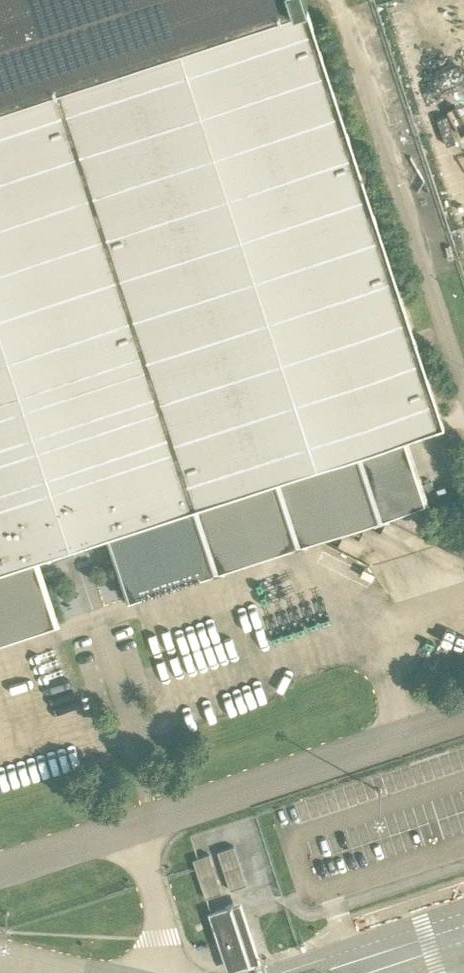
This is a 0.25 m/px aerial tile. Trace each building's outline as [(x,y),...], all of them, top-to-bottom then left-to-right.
[(55,626),(35,561),(108,538),(128,606),(428,506),(407,441),(442,427),(300,0),(0,0),(0,644),(55,626)] [(234,846),(217,851),(230,890),(246,884),(234,846)] [(206,897),(222,892),(209,853),(193,859),(206,897)] [(228,970),(259,960),(241,902),(209,912),(228,970)]
